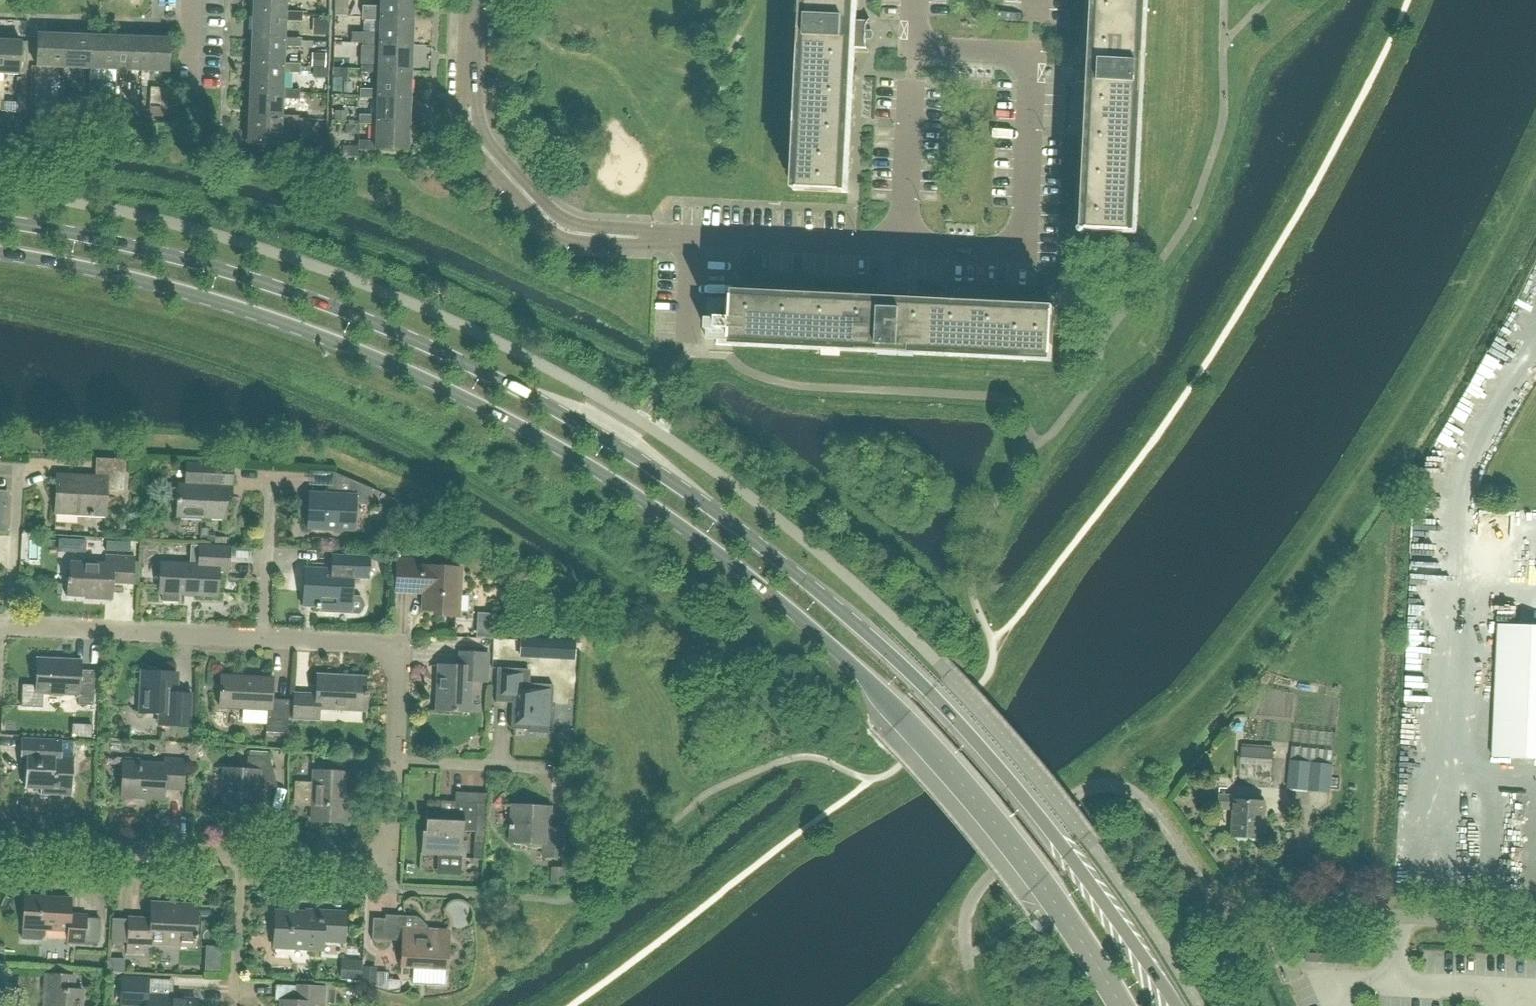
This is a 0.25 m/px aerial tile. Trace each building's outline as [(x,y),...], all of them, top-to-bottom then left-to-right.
[(250,14),(285,15),(285,12),(286,0),(253,0),(252,13),(250,13),(250,14)] [(414,20),(414,19),(413,19),(413,0),(380,0),(380,12),(362,12),(362,9),(347,9),(347,0),(335,0),(335,16),(362,17),(362,21),(379,22),(379,18),(414,20)] [(857,21),(858,0),(803,0),(794,191),(849,193),(849,191),(845,191),(846,172),(850,173),(855,53),(867,51),(869,51),(868,48),(867,47),(867,30),(867,27),(868,23),(871,20),(870,20),(857,21)] [(1091,56),(1078,53),(1077,53),(1079,57),(1081,60),(1081,64),(1080,74),(1080,77),(1078,81),(1076,84),(1077,84),(1090,87),(1083,222),(1083,231),(1137,234),(1138,222),(1149,0),(1094,0),(1091,56)] [(302,13),(285,12),(285,15),(250,14),(252,14),(251,39),(249,39),(284,41),(284,38),(285,22),(302,22),(302,13)] [(378,44),(413,46),(413,45),(411,45),(412,20),(414,20),(379,18),(379,22),(378,33),(352,32),(352,42),(361,43),(361,47),(378,47),(378,44)] [(63,69),(64,33),(63,33),(63,36),(39,35),(39,32),(38,32),(38,35),(37,35),(36,68),(63,69)] [(65,33),(64,33),(63,69),(89,70),(90,34),(90,37),(65,36),(65,33)] [(90,34),(89,70),(115,70),(116,35),(116,37),(91,37),(91,34),(90,34)] [(117,35),(116,35),(115,70),(141,71),(142,36),(142,38),(117,37),(117,35)] [(142,36),(141,71),(168,72),(169,39),(143,38),(143,36),(142,36)] [(301,39),(284,38),(284,41),(249,39),(249,40),(251,40),(250,65),(248,65),(283,67),(283,64),(284,47),(301,48),(301,39)] [(0,100),(1,80),(3,80),(4,74),(20,75),(21,42),(0,41),(0,100)] [(377,70),(412,71),(410,71),(411,46),(413,46),(378,44),(378,47),(378,64),(361,64),(360,73),(377,73),(377,70)] [(283,93),(283,90),(283,74),(300,74),(300,64),(283,64),(283,67),(248,65),(248,66),(250,66),(249,91),(247,91),(283,93)] [(412,72),(412,71),(377,70),(377,73),(377,90),(360,90),(359,99),(376,100),(376,96),(411,97),(409,97),(410,72),(412,72)] [(25,82),(16,81),(15,101),(24,102),(25,82)] [(299,90),(283,90),(283,93),(247,91),(247,92),(249,92),(248,117),(246,117),(282,119),(282,116),(282,100),(299,100),(299,90)] [(411,98),(411,97),(376,96),(376,100),(376,116),(359,116),(359,112),(343,112),(343,121),(359,121),(359,125),(376,125),(376,122),(410,123),(408,123),(409,98),(411,98)] [(1,111),(19,112),(19,102),(2,102),(1,111)] [(62,113),(63,104),(45,103),(45,112),(62,113)] [(70,114),(88,114),(89,105),(71,104),(70,114)] [(114,115),(114,105),(97,105),(97,115),(114,115)] [(122,115),(140,116),(141,107),(123,106),(122,115)] [(167,118),(167,108),(150,107),(149,117),(167,118)] [(282,119),(246,117),(246,118),(248,118),(247,143),(245,143),(245,144),(247,144),(247,145),(280,146),(280,145),(295,145),(281,144),(281,131),(310,132),(310,119),(298,119),(299,116),(282,116),(282,119)] [(410,124),(410,123),(376,122),(376,125),(375,142),(358,141),(358,147),(342,146),(342,156),(357,157),(358,151),(376,151),(376,149),(407,150),(408,124),(410,124)] [(1135,244),(1120,243),(1119,253),(1135,254),(1135,244)] [(885,286),(883,299),(735,292),(732,346),(1052,362),(1055,307),(910,300),(912,287),(909,289),(905,290),(902,290),(892,289),(888,289),(886,286),(885,286)] [(718,346),(732,346),(734,300),(709,298),(708,319),(707,319),(706,330),(707,330),(707,340),(718,340),(718,346)] [(125,491),(127,460),(96,459),(95,477),(56,475),(54,525),(55,525),(56,514),(89,515),(88,516),(94,517),(94,515),(104,516),(104,528),(105,528),(107,490),(125,491)] [(234,466),(202,464),(185,463),(184,484),(177,484),(176,518),(225,520),(224,531),(226,531),(228,487),(233,487),(234,466)] [(371,505),(372,489),(333,473),(332,474),(339,477),(338,495),(308,493),(306,529),(354,531),(355,505),(371,505)] [(162,594),(161,602),(177,603),(177,595),(217,597),(219,572),(228,572),(230,548),(199,546),(198,565),(160,563),(158,594),(162,594)] [(133,586),(135,557),(105,555),(105,564),(71,563),(71,560),(70,560),(69,578),(67,578),(66,598),(68,598),(68,596),(92,597),(92,599),(111,600),(110,602),(113,602),(113,585),(133,586)] [(360,598),(351,597),(352,578),(368,579),(369,558),(332,556),(331,570),(304,568),(302,607),(305,607),(305,604),(315,605),(315,609),(319,610),(319,613),(336,614),(337,607),(349,608),(349,614),(359,615),(362,612),(364,606),(363,601),(360,598)] [(459,618),(461,569),(412,566),(412,562),(413,562),(413,560),(397,559),(395,599),(396,599),(397,592),(410,593),(410,589),(423,590),(422,610),(448,612),(447,617),(459,618)] [(1492,757),(1535,759),(1535,626),(1498,625),(1492,757)] [(1424,683),(1423,642),(1407,642),(1408,710),(1412,709),(1412,693),(1420,692),(1420,683),(1424,683)] [(487,682),(488,654),(459,652),(459,666),(430,665),(430,666),(437,667),(435,710),(427,710),(427,711),(455,713),(455,711),(469,712),(471,681),(487,682)] [(37,658),(36,686),(22,686),(21,707),(42,708),(42,695),(78,697),(78,705),(93,706),(95,671),(81,671),(81,660),(37,658)] [(553,704),(552,704),(553,685),(528,684),(529,669),(501,668),(499,703),(512,704),(510,729),(527,730),(527,732),(552,733),(553,704)] [(189,727),(191,690),(189,690),(189,695),(176,694),(177,674),(136,671),(136,673),(142,673),(140,712),(134,711),(134,713),(160,714),(159,726),(189,727)] [(367,722),(368,692),(365,692),(366,678),(316,675),(315,694),(293,693),(292,719),(319,720),(320,709),(366,711),(365,722),(367,722)] [(288,733),(289,700),(272,700),(273,679),(221,676),(219,708),(267,710),(266,732),(288,733)] [(72,796),(74,759),(61,759),(61,743),(62,743),(62,741),(21,739),(20,764),(26,765),(25,789),(40,790),(40,796),(49,796),(49,793),(71,795),(71,796),(72,796)] [(1274,749),(1241,747),(1241,762),(1273,764),(1274,749)] [(1289,760),(1287,789),(1330,794),(1333,765),(1333,759),(1332,759),(1332,754),(1305,750),(1306,748),(1293,747),(1291,761),(1289,760)] [(257,815),(259,771),(273,772),(270,759),(270,758),(247,756),(247,769),(214,767),(214,769),(224,770),(221,813),(257,815)] [(183,796),(185,760),(164,759),(164,765),(122,763),(121,803),(122,803),(123,797),(164,799),(164,789),(182,790),(181,796),(183,796)] [(359,789),(360,762),(332,760),(331,773),(313,772),(311,821),(345,823),(347,788),(359,789)] [(1219,796),(1218,808),(1234,809),(1233,837),(1263,838),(1265,801),(1235,800),(1236,796),(1219,796)] [(485,832),(486,803),(454,802),(454,814),(440,813),(440,807),(426,807),(425,835),(423,835),(423,831),(421,831),(420,853),(460,855),(459,859),(461,859),(462,831),(485,832)] [(563,858),(564,828),(549,828),(550,807),(501,804),(501,806),(511,806),(511,825),(508,825),(508,829),(510,829),(509,843),(543,845),(542,857),(563,858)] [(566,868),(551,867),(550,884),(565,885),(566,868)] [(23,940),(24,939),(40,940),(44,936),(44,930),(68,931),(67,943),(85,944),(86,915),(70,915),(71,898),(24,896),(22,940),(23,940)] [(198,941),(198,935),(196,935),(197,905),(176,904),(173,910),(152,909),(151,919),(129,918),(127,954),(128,954),(129,952),(142,953),(141,955),(143,955),(144,944),(194,947),(193,958),(195,958),(196,941),(198,941)] [(343,948),(345,909),(343,909),(343,913),(317,912),(317,914),(275,912),(273,954),(275,954),(275,948),(320,951),(319,957),(321,957),(322,942),(342,943),(342,948),(343,948)] [(370,940),(383,941),(402,942),(400,975),(402,975),(402,968),(444,970),(444,978),(445,978),(448,931),(416,929),(417,917),(384,915),(384,919),(372,918),(370,940)] [(82,991),(74,991),(74,977),(45,975),(43,1005),(81,1005),(82,991)] [(196,1000),(161,999),(162,995),(147,994),(147,999),(142,998),(143,981),(148,981),(148,979),(122,978),(120,1005),(195,1005),(196,1000)] [(314,1005),(324,1005),(325,987),(296,986),(295,1002),(280,1001),(279,1005),(314,1005)]
